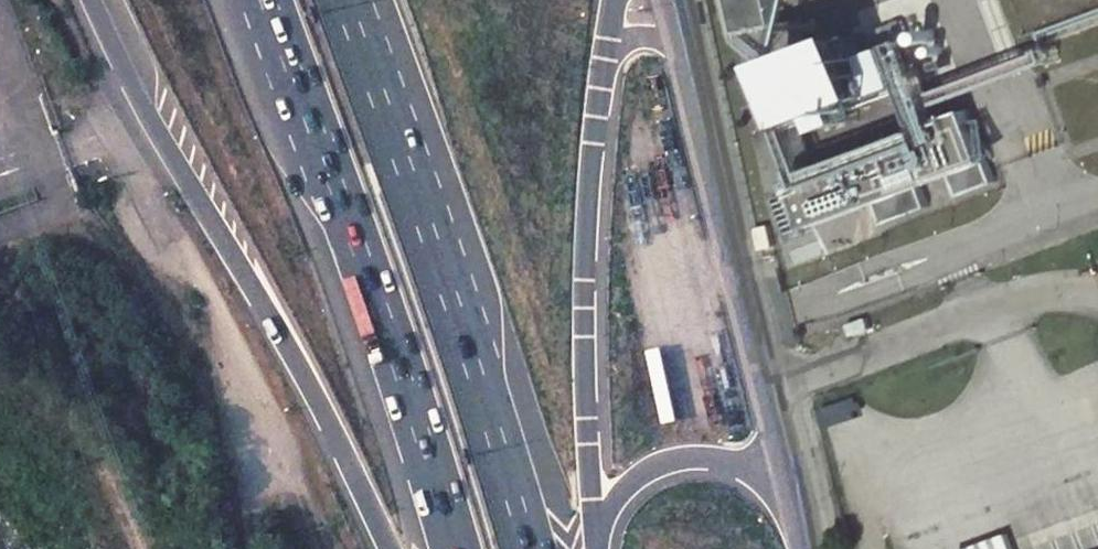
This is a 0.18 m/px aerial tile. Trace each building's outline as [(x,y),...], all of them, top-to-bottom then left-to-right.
[(734,33),(781,23),(776,0),(728,0),(734,33)] [(863,35),(786,64),(808,122),(830,114),(836,128),(859,119),(853,105),(885,93),(863,35)] [(793,175),(812,227),(878,202),(886,223),(930,207),(922,185),(953,174),(961,195),(997,182),(969,110),(793,175)] [(863,317),(844,324),(848,336),(867,328),(863,317)]
